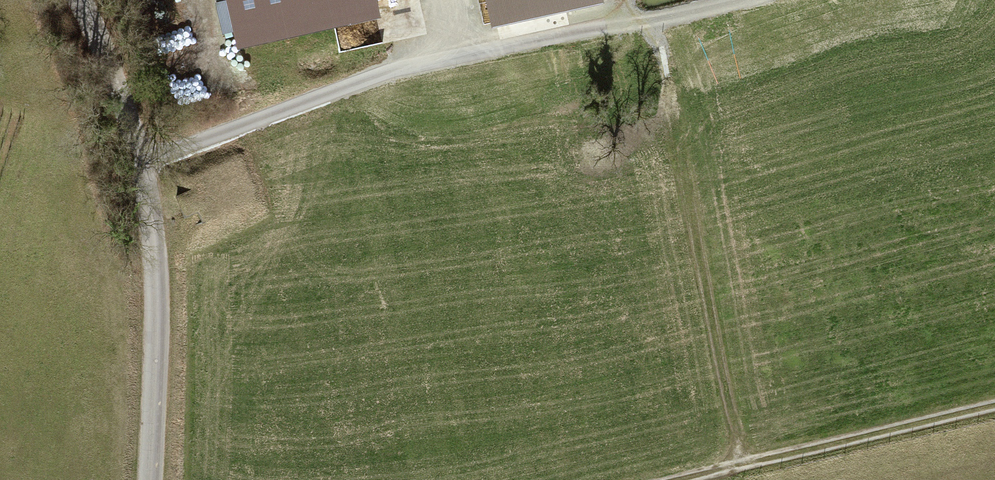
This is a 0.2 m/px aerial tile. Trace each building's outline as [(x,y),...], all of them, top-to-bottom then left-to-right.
[(238,50),(381,19),(377,0),(227,0),(238,50)] [(492,25),(602,1),(602,0),(487,0),(492,25)]
